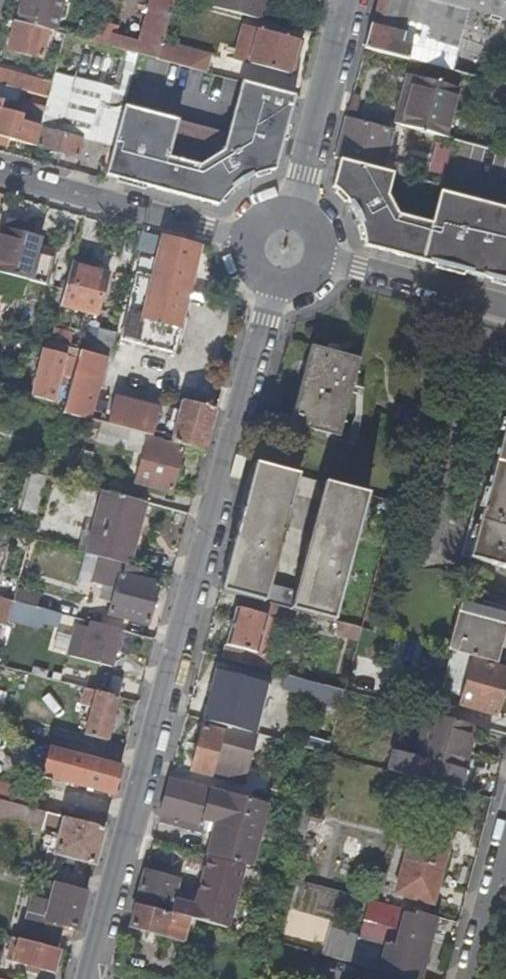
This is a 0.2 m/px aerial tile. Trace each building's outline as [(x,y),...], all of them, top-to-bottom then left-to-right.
[(18,22),(49,30),(57,32),(58,28),(66,0),(24,0),(18,22)] [(137,53),(158,59),(162,44),(174,0),(151,0),(140,41),(137,53)] [(215,6),(258,18),(263,0),(217,0),(215,6)] [(505,82),(505,18),(438,0),(377,0),(365,47),(505,84),(505,82)] [(505,18),(505,0),(438,0),(505,18)] [(112,23),(97,19),(96,27),(91,42),(112,47),(113,41),(108,39),(112,23)] [(41,57),(49,30),(18,22),(15,21),(7,48),(41,57)] [(236,59),(251,63),(259,29),(244,25),(236,59)] [(91,42),(96,27),(81,35),(80,39),(91,42)] [(81,35),(58,28),(57,32),(59,33),(65,34),(80,39),(81,35)] [(297,39),(259,29),(251,63),(288,73),(297,39)] [(137,53),(140,41),(123,37),(120,49),(122,50),(137,53)] [(210,57),(162,44),(158,59),(206,72),(210,57)] [(121,57),(135,60),(137,53),(122,50),(121,57)] [(135,60),(121,57),(113,87),(127,91),(135,60)] [(20,90),(48,98),(52,84),(0,69),(0,84),(20,90)] [(48,98),(44,112),(55,115),(65,118),(75,78),(55,72),(52,84),(48,98)] [(428,92),(431,80),(431,79),(406,72),(394,122),(403,124),(413,88),(428,92)] [(113,87),(75,78),(65,118),(61,134),(82,139),(113,147),(114,142),(99,138),(107,106),(111,90),(126,94),(127,91),(113,87)] [(413,88),(403,124),(445,136),(457,87),(431,80),(428,92),(413,88)] [(227,129),(124,102),(122,110),(114,142),(113,147),(105,175),(218,205),(225,196),(234,189),(242,183),(251,178),(264,173),(275,171),(295,95),(239,81),(227,129)] [(2,100),(16,103),(20,90),(0,84),(0,106),(2,100)] [(107,106),(122,110),(124,102),(126,94),(111,90),(107,106)] [(352,94),(348,110),(358,112),(362,97),(352,94)] [(122,110),(107,106),(99,138),(114,142),(122,110)] [(35,145),(40,128),(41,126),(5,116),(6,112),(0,110),(0,141),(6,143),(8,137),(35,145)] [(42,128),(51,131),(55,115),(44,112),(41,126),(40,128),(42,128)] [(383,170),(385,161),(376,159),(382,139),(391,141),(394,131),(346,118),(336,157),(340,158),(383,170)] [(61,134),(51,131),(42,128),(38,146),(55,150),(60,152),(78,157),(82,139),(61,134)] [(376,159),(385,161),(391,141),(382,139),(376,159)] [(387,194),(392,172),(383,170),(340,158),(333,185),(338,189),(344,196),(350,204),(354,211),(358,219),(362,229),(364,237),(365,246),(422,261),(431,222),(397,213),(387,194)] [(505,284),(505,208),(440,190),(431,222),(422,261),(505,284)] [(9,218),(6,228),(30,235),(33,225),(9,218)] [(37,247),(40,238),(30,235),(6,228),(4,228),(0,244),(0,273),(45,284),(52,257),(36,253),(37,247)] [(164,237),(152,234),(149,247),(161,250),(164,237)] [(200,247),(164,237),(161,250),(158,259),(153,257),(152,260),(142,257),(120,338),(172,352),(200,247)] [(36,253),(52,257),(54,252),(37,247),(36,253)] [(108,274),(72,264),(65,290),(61,304),(97,314),(108,274)] [(99,329),(93,353),(106,357),(110,358),(116,334),(99,329)] [(61,345),(58,353),(67,355),(79,358),(81,350),(61,345)] [(309,345),(294,407),(343,421),(360,357),(309,345)] [(54,400),(63,368),(67,355),(58,353),(47,350),(34,395),(54,400)] [(89,419),(106,357),(93,353),(81,350),(79,358),(75,371),(64,413),(89,419)] [(63,368),(75,371),(79,358),(67,355),(63,368)] [(10,398),(13,387),(0,383),(0,395),(10,398)] [(487,459),(505,464),(505,387),(487,459)] [(205,451),(216,410),(183,401),(180,411),(174,409),(172,420),(170,429),(175,430),(172,442),(205,451)] [(339,436),(343,421),(294,407),(290,423),(339,436)] [(162,439),(172,442),(175,430),(170,429),(172,420),(165,418),(160,438),(162,439)] [(99,429),(141,440),(143,434),(101,423),(99,429)] [(57,441),(60,428),(49,425),(46,438),(57,441)] [(161,441),(162,439),(160,438),(143,434),(141,440),(146,442),(135,481),(171,490),(183,447),(161,441)] [(470,521),(505,531),(505,464),(487,459),(470,521)] [(269,583),(298,475),(254,463),(221,589),(241,594),(277,604),(335,620),(367,494),(324,482),(295,590),(269,583)] [(49,469),(29,464),(28,470),(46,475),(47,476),(49,469)] [(23,475),(22,505),(39,506),(41,476),(23,475)] [(105,492),(88,554),(128,565),(145,502),(105,492)] [(25,537),(30,539),(35,519),(31,517),(25,537)] [(470,521),(461,553),(505,565),(505,531),(470,521)] [(112,600),(109,614),(147,624),(158,584),(119,574),(116,587),(105,584),(101,598),(112,600)] [(0,587),(0,597),(13,601),(16,589),(18,581),(3,577),(0,587)] [(41,596),(16,589),(13,601),(37,608),(41,596)] [(241,594),(224,657),(254,666),(268,615),(274,617),(277,604),(241,594)] [(6,626),(9,615),(13,601),(0,597),(0,624),(6,626)] [(447,650),(453,652),(454,652),(474,658),(503,665),(505,652),(505,613),(461,600),(447,650)] [(70,626),(72,617),(37,608),(13,601),(9,615),(33,622),(35,617),(70,626)] [(268,615),(254,666),(267,669),(281,619),(274,617),(268,615)] [(331,632),(358,640),(362,627),(335,620),(331,632)] [(115,650),(121,630),(89,622),(79,659),(111,667),(114,657),(120,659),(121,652),(115,650)] [(370,697),(387,634),(362,627),(358,640),(345,690),(370,697)] [(505,681),(505,669),(473,660),(474,658),(454,652),(453,652),(442,690),(463,695),(460,705),(497,715),(505,681)] [(284,684),(286,675),(267,669),(264,679),(284,684)] [(217,673),(206,720),(229,727),(235,728),(238,716),(253,719),(261,684),(217,673)] [(286,675),(284,684),(341,700),(344,691),(286,675)] [(113,678),(108,694),(118,697),(123,680),(113,678)] [(106,741),(118,697),(108,694),(84,688),(80,706),(83,707),(90,709),(87,720),(83,734),(106,741)] [(81,718),(87,720),(90,709),(83,707),(81,718)] [(466,742),(470,743),(475,726),(425,712),(413,755),(459,768),(466,742)] [(229,727),(227,733),(201,727),(191,771),(214,777),(217,764),(229,767),(226,779),(246,784),(258,735),(235,728),(229,727)] [(81,739),(77,754),(82,755),(104,761),(108,746),(81,739)] [(466,742),(459,768),(463,769),(470,743),(466,742)] [(45,775),(114,793),(121,765),(104,761),(82,755),(77,754),(52,747),(45,775)] [(32,751),(15,752),(15,774),(32,774),(32,751)] [(229,767),(217,764),(214,777),(226,779),(229,767)] [(260,803),(169,778),(159,816),(202,827),(203,824),(207,826),(213,805),(224,808),(211,856),(238,864),(244,865),(260,803)] [(46,813),(49,799),(0,786),(0,800),(34,809),(46,813)] [(95,864),(104,828),(86,823),(46,813),(34,809),(0,800),(0,818),(29,826),(42,830),(43,824),(60,829),(54,853),(95,864)] [(89,810),(86,823),(104,828),(108,815),(89,810)] [(320,819),(310,817),(305,837),(294,879),(303,882),(320,819)] [(0,818),(0,829),(26,836),(29,826),(0,818)] [(411,840),(396,894),(433,904),(448,850),(444,849),(446,840),(428,835),(425,844),(411,840)] [(211,856),(197,852),(192,869),(233,880),(238,864),(211,856)] [(160,874),(145,870),(136,904),(170,913),(179,880),(171,877),(172,871),(162,868),(160,874)] [(62,925),(78,929),(88,892),(88,891),(49,881),(46,893),(29,888),(16,940),(56,951),(62,925)] [(177,940),(183,917),(170,913),(136,904),(130,928),(177,940)] [(393,920),(396,907),(392,906),(386,904),(383,917),(393,920)] [(396,947),(386,945),(331,930),(325,956),(410,978),(420,978),(436,918),(410,911),(409,915),(404,915),(399,934),(410,937),(406,950),(396,947)] [(399,934),(396,947),(406,950),(410,937),(399,934)] [(54,973),(60,952),(56,951),(16,940),(15,940),(13,946),(18,947),(14,962),(54,973)]
